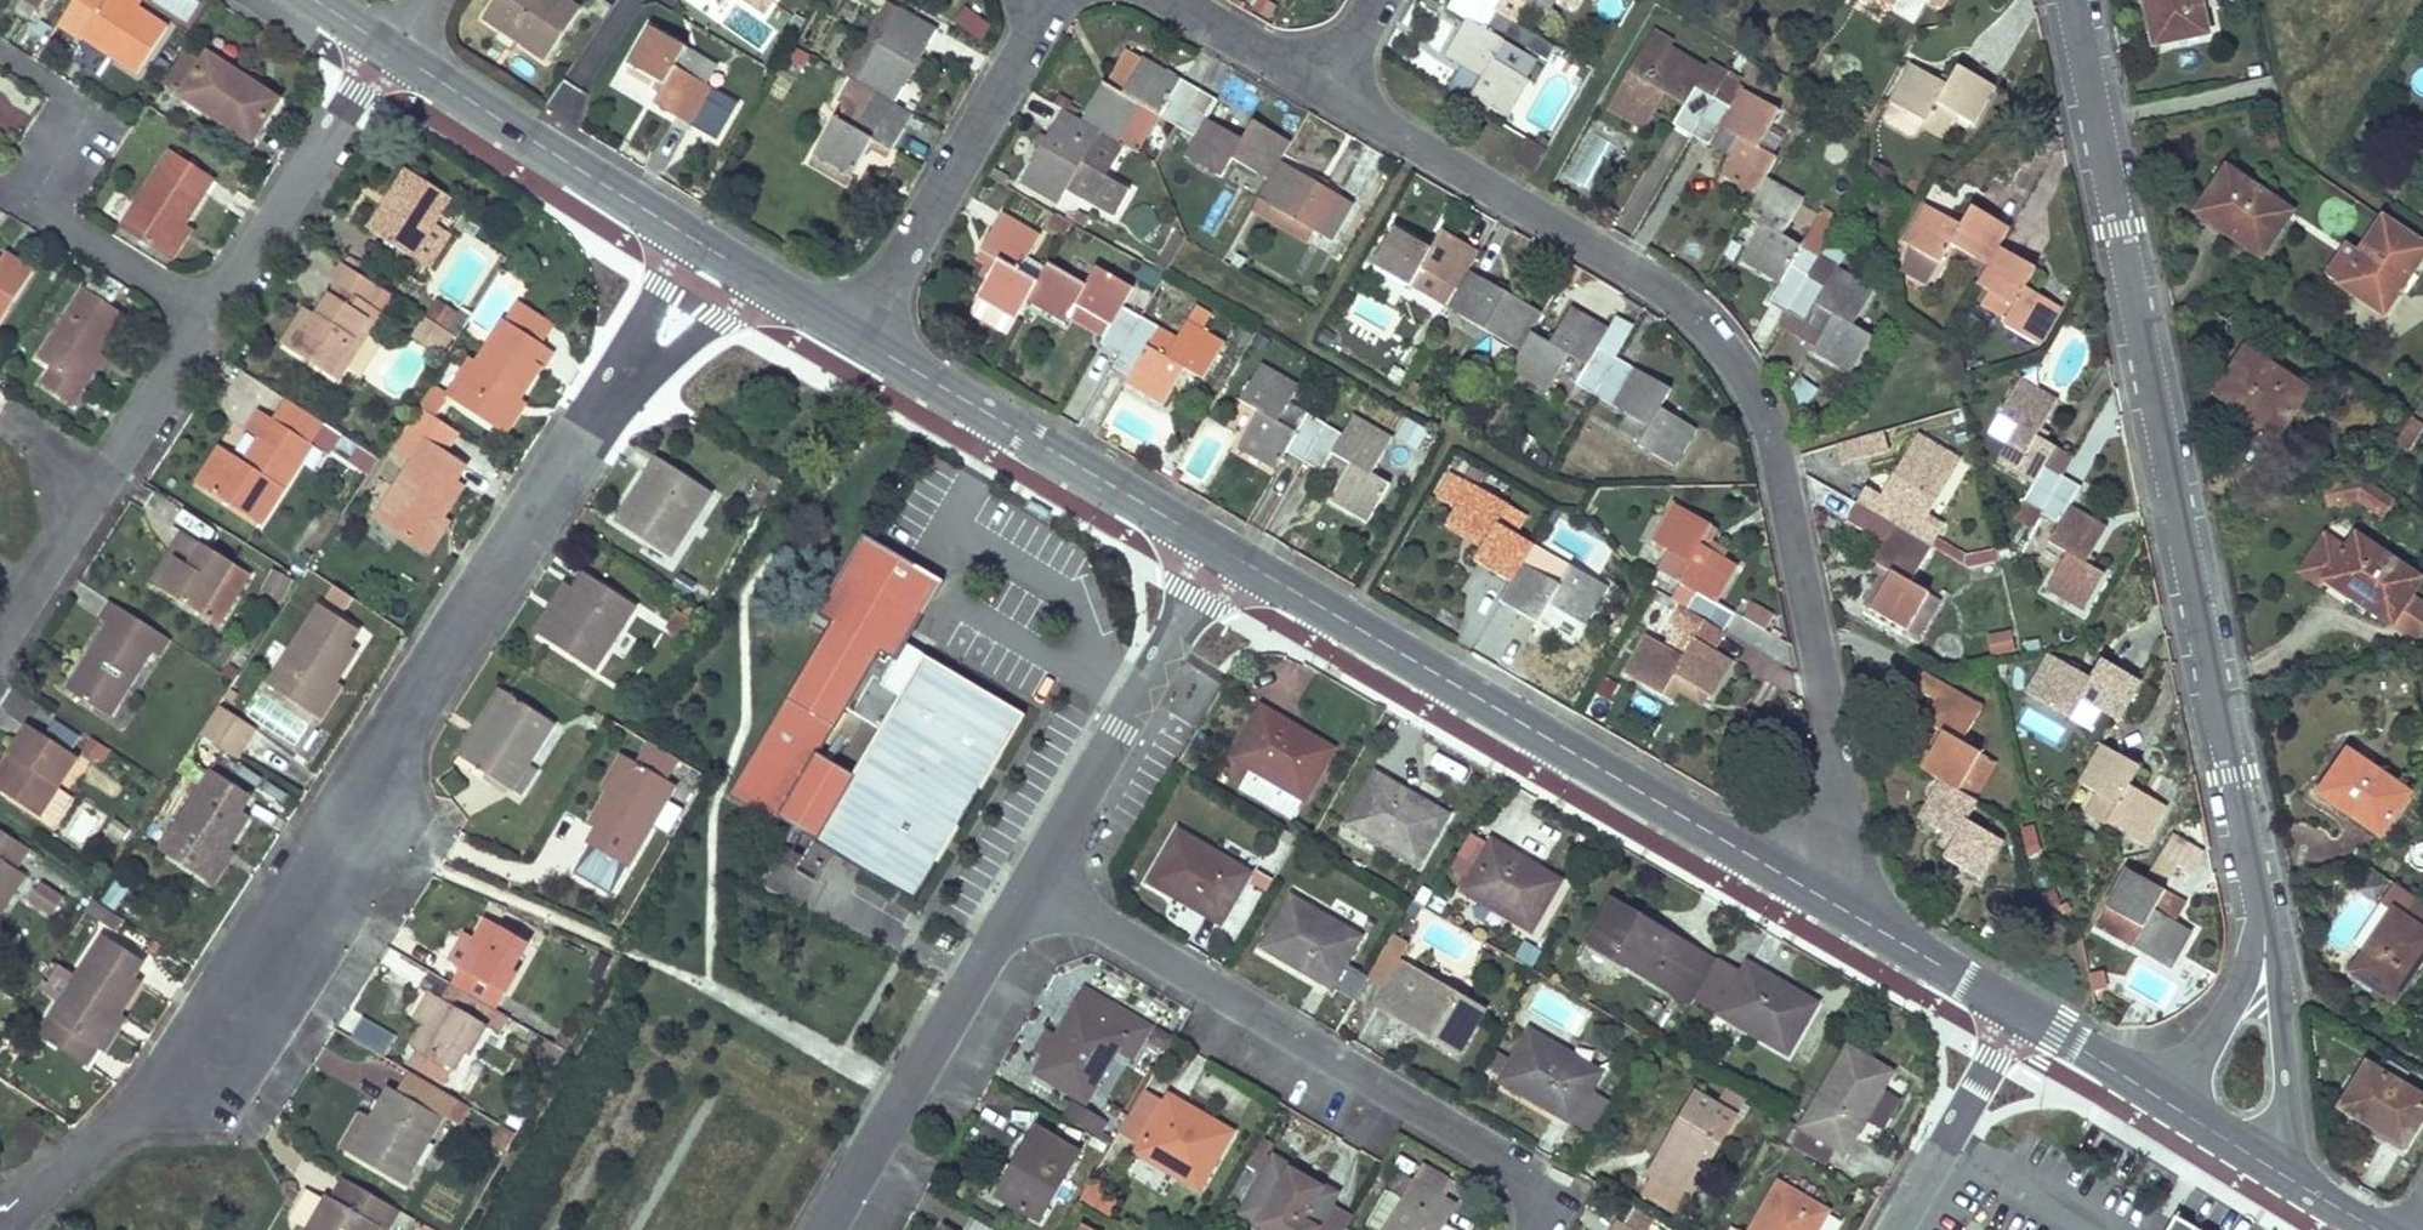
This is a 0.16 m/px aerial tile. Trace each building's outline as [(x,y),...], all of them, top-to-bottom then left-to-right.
[(42,16),(53,0),(19,0),(42,16)] [(81,0),(101,15),(85,39),(143,80),(175,32),(144,11),(128,0),(81,0)] [(147,5),(140,0),(128,0),(144,11),(147,5)] [(572,0),(496,0),(485,16),(501,26),(503,23),(523,36),(521,40),(546,58),(582,7),(572,0)] [(766,14),(776,0),(745,0),(766,14)] [(1484,0),(1451,0),(1448,5),(1467,15),(1445,51),(1482,75),(1472,93),(1508,114),(1530,76),(1493,55),(1504,37),(1484,27),(1496,7),(1484,0)] [(1496,7),(1515,18),(1525,0),(1500,0),(1496,7)] [(1895,2),(1892,6),(1914,18),(1925,0),(1891,0),(1895,2)] [(2156,43),(2209,32),(2203,0),(2147,0),(2156,43)] [(899,9),(888,3),(850,67),(862,73),(899,9)] [(893,97),(936,25),(902,5),(899,9),(862,73),(859,78),(877,88),(893,97)] [(1515,18),(1496,7),(1484,27),(1504,37),(1515,18)] [(523,36),(503,23),(501,26),(521,40),(523,36)] [(687,44),(651,23),(628,60),(666,81),(655,101),(691,121),(714,85),(676,63),(687,44)] [(1674,36),(1655,25),(1607,105),(1645,127),(1667,91),(1685,101),(1674,120),(1693,130),(1715,93),(1729,68),(1710,57),(1705,63),(1671,41),(1674,36)] [(1493,55),(1530,76),(1540,56),(1504,37),(1493,55)] [(1125,45),(1104,80),(1123,90),(1144,54),(1125,45)] [(1120,139),(1126,143),(1139,150),(1160,114),(1177,123),(1199,86),(1144,54),(1123,90),(1104,80),(1083,117),(1102,128),(1120,139)] [(184,96),(204,66),(188,55),(168,86),(184,96)] [(244,81),(209,58),(204,66),(184,96),(182,100),(253,149),(277,114),(239,87),(244,81)] [(1948,82),(1910,61),(1889,97),(1891,99),(1883,113),(1886,121),(1907,134),(1917,132),(1924,123),(1938,100),(1957,111),(1974,121),(1995,84),(1960,63),(1948,82)] [(893,97),(877,88),(859,78),(853,74),(838,100),(844,103),(816,151),(851,172),(867,144),(873,135),(891,146),(912,109),(893,97)] [(244,81),(239,87),(277,114),(282,107),(244,81)] [(1732,102),(1715,93),(1693,130),(1710,141),(1720,122),(1739,132),(1729,150),(1718,169),(1756,192),(1767,173),(1778,154),(1759,143),(1780,106),(1742,85),(1732,102)] [(1217,97),(1199,86),(1177,123),(1195,134),(1186,151),(1222,173),(1233,155),(1269,177),(1281,157),(1291,140),(1254,119),(1244,136),(1207,114),(1217,97)] [(1957,111),(1938,100),(1924,123),(1942,134),(1957,111)] [(1083,117),(1062,105),(1021,178),(1059,201),(1067,187),(1116,214),(1130,188),(1108,175),(1126,143),(1120,139),(1102,128),(1083,117)] [(1739,132),(1720,122),(1710,141),(1729,150),(1739,132)] [(1533,167),(1547,144),(1527,132),(1515,155),(1533,167)] [(891,146),(873,135),(867,144),(886,155),(891,146)] [(851,172),(816,151),(811,159),(847,179),(851,172)] [(173,153),(161,171),(123,233),(168,261),(189,229),(219,182),(173,153)] [(1355,201),(1281,157),(1269,177),(1259,195),(1312,226),(1333,238),(1355,201)] [(1891,172),(1878,164),(1874,173),(1886,181),(1891,172)] [(2292,210),(2227,166),(2197,211),(2262,254),(2292,210)] [(450,196),(408,167),(369,227),(412,256),(433,223),(450,196)] [(1802,193),(1767,173),(1756,192),(1746,210),(1763,220),(1743,256),(1780,279),(1770,298),(1787,308),(1820,252),(1782,229),(1802,193)] [(1259,195),(1254,204),(1306,235),(1312,226),(1259,195)] [(2011,225),(1973,203),(1962,222),(1924,201),(1903,238),(1911,242),(1941,260),(1952,240),(1988,263),(2000,243),(2011,225)] [(1081,208),(1077,215),(1087,221),(1091,214),(1081,208)] [(1041,231),(1003,209),(982,244),(1001,256),(979,293),(1017,316),(1028,297),(1039,277),(1020,267),(1041,231)] [(1058,210),(1050,224),(1064,233),(1073,218),(1058,210)] [(2382,216),(2359,250),(2351,262),(2338,281),(2382,311),(2422,253),(2422,244),(2382,216)] [(433,223),(412,256),(427,266),(448,232),(433,223)] [(1432,245),(1396,224),(1375,261),(1410,283),(1421,264),(1458,287),(1469,267),(1480,250),(1443,228),(1432,245)] [(197,235),(189,229),(168,261),(176,266),(197,235)] [(2339,254),(2351,262),(2359,250),(2347,241),(2339,254)] [(1941,260),(1911,242),(1899,263),(1929,280),(1941,260)] [(2035,264),(2000,243),(1988,263),(1978,280),(2015,302),(2004,320),(2041,342),(2062,306),(2025,283),(2035,264)] [(6,251),(0,261),(0,268),(6,273),(16,258),(6,251)] [(1875,284),(1820,252),(1787,308),(1805,318),(1815,301),(1834,309),(1823,329),(1812,348),(1850,370),(1872,332),(1853,321),(1875,284)] [(2326,273),(2338,281),(2351,262),(2339,254),(2326,273)] [(34,269),(16,258),(6,273),(0,268),(0,321),(34,269)] [(1087,282),(1049,260),(1039,277),(1028,297),(1066,319),(1078,299),(1113,321),(1103,339),(1122,351),(1143,313),(1125,303),(1134,285),(1098,264),(1087,282)] [(381,288),(341,262),(330,279),(337,283),(317,314),(293,351),(336,380),(380,312),(370,305),(381,288)] [(1543,310),(1469,267),(1458,287),(1447,305),(1521,347),(1532,329),(1543,310)] [(94,274),(81,294),(106,311),(119,290),(94,274)] [(106,311),(81,294),(36,364),(48,372),(37,389),(71,411),(81,395),(77,391),(97,361),(122,321),(106,311)] [(1161,324),(1143,313),(1122,351),(1137,360),(1126,378),(1164,400),(1186,366),(1203,375),(1224,337),(1202,324),(1212,309),(1198,301),(1190,315),(1187,316),(1165,353),(1148,342),(1161,324)] [(1834,309),(1815,301),(1805,318),(1823,329),(1834,309)] [(449,332),(459,315),(438,302),(428,318),(446,330),(449,332)] [(506,322),(543,344),(554,325),(518,303),(506,322)] [(1550,340),(1532,329),(1521,347),(1510,366),(1547,387),(1570,351),(1588,362),(1577,380),(1596,391),(1616,355),(1597,344),(1609,325),(1572,304),(1550,340)] [(317,314),(303,305),(280,342),(293,351),(317,314)] [(428,318),(427,318),(416,336),(435,348),(446,330),(428,318)] [(543,344),(506,322),(479,365),(457,400),(500,428),(521,397),(542,366),(545,367),(554,351),(543,344)] [(449,332),(446,330),(435,348),(442,353),(454,335),(449,332)] [(2309,387),(2248,346),(2219,391),(2280,431),(2309,387)] [(1126,378),(1137,360),(1122,351),(1111,369),(1126,378)] [(1670,387),(1616,355),(1596,391),(1649,423),(1638,442),(1676,464),(1698,425),(1660,404),(1670,387)] [(479,365),(472,360),(450,395),(457,400),(479,365)] [(1306,458),(1327,420),(1289,399),(1300,381),(1262,360),(1241,397),(1259,407),(1238,445),(1276,466),(1286,447),(1306,458)] [(101,363),(97,361),(77,391),(81,395),(101,363)] [(2057,396),(2021,374),(1999,410),(2019,422),(1998,460),(2034,482),(2024,500),(2041,511),(2061,476),(2044,466),(2056,444),(2037,432),(2057,396)] [(450,395),(436,385),(422,406),(436,416),(450,395)] [(527,402),(521,397),(500,428),(506,433),(527,402)] [(287,398),(274,419),(313,444),(326,423),(287,398)] [(436,416),(422,406),(391,452),(405,461),(437,416),(436,416)] [(274,419),(263,412),(251,430),(262,438),(246,462),(229,451),(204,488),(261,525),(313,444),(274,419)] [(1344,430),(1327,420),(1306,458),(1322,467),(1333,449),(1351,460),(1330,496),(1367,519),(1390,481),(1372,470),(1393,434),(1355,413),(1344,430)] [(462,432),(437,416),(405,461),(412,465),(426,442),(447,456),(462,432)] [(2422,426),(2412,418),(2398,438),(2410,446),(2422,426)] [(1417,452),(1427,435),(1408,424),(1398,441),(1417,452)] [(1884,428),(1839,441),(1845,462),(1890,449),(1884,428)] [(1956,457),(1920,436),(1884,494),(1865,484),(1856,498),(1894,520),(1914,531),(1922,516),(1956,457)] [(447,456),(426,442),(412,465),(375,521),(417,548),(439,516),(458,488),(452,482),(462,466),(447,456)] [(2056,444),(2044,466),(2061,476),(2073,454),(2056,444)] [(229,451),(219,445),(195,481),(204,488),(229,451)] [(1334,452),(1323,470),(1339,479),(1350,460),(1334,452)] [(711,495),(659,460),(618,523),(670,557),(711,495)] [(1483,468),(1470,460),(1465,468),(1477,476),(1483,468)] [(1433,497),(1454,509),(1470,482),(1449,470),(1433,497)] [(780,479),(770,474),(763,485),(773,491),(780,479)] [(2077,486),(2061,476),(2041,511),(2057,521),(2048,538),(2066,549),(2047,586),(2082,608),(2105,571),(2086,560),(2107,524),(2069,501),(2077,486)] [(2363,476),(2325,483),(2328,504),(2356,500),(2382,517),(2395,498),(2363,476)] [(1511,579),(1523,559),(1534,541),(1512,531),(1522,513),(1470,482),(1454,509),(1448,519),(1484,541),(1473,559),(1511,579)] [(1849,512),(1886,533),(1874,556),(1892,567),(1871,605),(1907,627),(1930,589),(1911,578),(1932,542),(1914,531),(1894,520),(1856,498),(1849,512)] [(1711,521),(1676,500),(1654,537),(1670,547),(1659,565),(1682,579),(1697,588),(1687,606),(1724,627),(1734,610),(1715,597),(1735,561),(1700,540),(1711,521)] [(445,520),(439,516),(417,548),(424,553),(445,520)] [(1941,527),(1922,516),(1914,531),(1932,542),(1941,527)] [(2347,548),(2356,535),(2335,522),(2327,534),(2347,548)] [(150,581),(158,586),(177,557),(190,566),(205,545),(183,531),(150,581)] [(2347,548),(2327,534),(2302,572),(2324,586),(2328,580),(2391,623),(2420,579),(2356,535),(2347,548)] [(872,539),(867,536),(821,614),(824,616),(872,539)] [(788,822),(801,830),(814,838),(799,870),(814,879),(833,850),(914,898),(1023,716),(927,660),(904,694),(884,683),(925,614),(922,612),(937,585),(916,572),(919,566),(872,539),(825,615),(833,618),(728,794),(773,820),(777,816),(788,822)] [(1586,621),(1607,583),(1534,541),(1523,559),(1511,579),(1501,598),(1539,620),(1550,600),(1586,621)] [(251,574),(205,545),(190,566),(177,557),(158,586),(204,614),(219,624),(251,574)] [(1892,567),(1874,556),(1870,564),(1882,571),(1866,602),(1871,605),(1892,567)] [(295,577),(277,568),(266,591),(284,599),(295,577)] [(636,608),(586,575),(574,594),(546,640),(594,672),(636,608)] [(1687,606),(1697,588),(1682,579),(1672,597),(1687,606)] [(574,594),(567,589),(537,634),(546,640),(574,594)] [(1940,594),(1930,589),(1907,627),(1917,633),(1940,594)] [(1772,611),(1751,598),(1741,614),(1763,627),(1772,611)] [(120,608),(112,602),(101,619),(109,624),(120,608)] [(353,629),(316,604),(266,684),(308,711),(329,681),(351,649),(344,644),(353,629)] [(1724,627),(1687,606),(1676,624),(1694,635),(1683,654),(1665,644),(1647,633),(1626,670),(1663,692),(1677,672),(1711,693),(1732,656),(1714,645),(1724,627)] [(161,634),(120,608),(109,624),(67,688),(110,717),(154,652),(150,650),(161,634)] [(693,625),(675,615),(667,629),(684,640),(693,625)] [(1676,624),(1665,644),(1683,654),(1694,635),(1676,624)] [(2013,629),(1987,634),(1991,654),(2017,650),(2013,629)] [(171,641),(161,634),(150,650),(154,652),(160,656),(171,641)] [(2138,679),(2102,658),(2090,680),(2053,658),(2033,692),(2069,714),(2080,696),(2116,716),(2138,679)] [(1983,704),(1925,668),(1916,685),(1937,698),(1925,717),(1943,728),(1922,763),(1941,775),(1960,785),(1981,751),(1963,740),(1983,704)] [(1677,672),(1663,692),(1671,696),(1681,683),(1707,699),(1711,693),(1677,672)] [(335,686),(329,681),(308,711),(315,716),(335,686)] [(509,693),(502,689),(459,756),(465,761),(509,693)] [(555,724),(509,693),(465,761),(523,796),(534,778),(522,773),(555,724)] [(2080,696),(2069,714),(2091,726),(2087,733),(2101,742),(2116,716),(2080,696)] [(218,705),(199,733),(204,736),(225,750),(234,756),(253,728),(218,705)] [(1329,748),(1261,707),(1231,757),(1249,768),(1301,799),(1329,748)] [(28,727),(8,755),(14,760),(0,781),(0,792),(40,818),(78,759),(28,727)] [(219,759),(225,750),(204,736),(197,745),(219,759)] [(2101,742),(2080,778),(2100,790),(2088,808),(2144,841),(2166,804),(2129,781),(2139,765),(2101,742)] [(2412,790),(2350,749),(2321,792),(2382,834),(2412,790)] [(1995,760),(1981,751),(1960,785),(1975,794),(1995,760)] [(629,757),(621,753),(602,787),(609,791),(629,757)] [(8,755),(0,766),(0,781),(14,760),(8,755)] [(676,784),(629,757),(609,791),(590,825),(597,827),(588,845),(627,867),(676,784)] [(1236,789),(1289,819),(1301,799),(1249,768),(1236,789)] [(246,794),(209,770),(159,848),(203,879),(223,849),(247,814),(237,809),(246,794)] [(1374,774),(1345,824),(1415,864),(1444,816),(1374,774)] [(1960,785),(1941,775),(1919,813),(1956,835),(1945,854),(1980,875),(2003,838),(1968,816),(1980,797),(1975,794),(1960,785)] [(2028,850),(2040,847),(2034,822),(2022,824),(2028,850)] [(0,829),(0,915),(25,876),(15,870),(30,849),(0,829)] [(2172,833),(2157,865),(2182,877),(2197,844),(2172,833)] [(1181,834),(1153,882),(1220,921),(1249,873),(1181,834)] [(1558,883),(1490,842),(1461,892),(1529,931),(1558,883)] [(230,853),(223,849),(203,879),(210,883),(230,853)] [(2163,886),(2128,867),(2107,904),(2143,924),(2132,942),(2169,962),(2189,925),(2175,917),(2154,905),(2163,886)] [(2409,887),(2398,879),(2383,902),(2394,909),(2409,887)] [(62,901),(41,886),(31,901),(54,915),(62,901)] [(2175,917),(2185,899),(2163,886),(2154,905),(2175,917)] [(2409,887),(2394,909),(2354,969),(2394,997),(2422,955),(2422,896),(2409,887)] [(111,910),(92,897),(84,909),(102,920),(111,910)] [(1360,938),(1292,897),(1263,946),(1330,986),(1360,938)] [(1652,922),(1614,899),(1588,943),(1668,988),(1689,951),(1649,928),(1652,922)] [(2143,924),(2107,904),(2097,922),(2132,942),(2143,924)] [(527,943),(488,920),(476,943),(460,967),(469,973),(459,988),(494,1009),(520,964),(516,960),(527,943)] [(1689,951),(1668,988),(1690,1000),(1693,995),(1713,959),(1652,922),(1649,928),(1689,951)] [(1396,930),(1385,949),(1401,959),(1412,940),(1396,930)] [(476,943),(464,936),(449,961),(460,967),(476,943)] [(140,960),(103,937),(71,985),(62,998),(49,1018),(93,1047),(114,1016),(138,981),(130,976),(140,960)] [(1401,959),(1385,949),(1370,974),(1391,987),(1406,962),(1401,959)] [(1788,1051),(1817,1003),(1747,961),(1739,972),(1715,957),(1713,959),(1693,995),(1788,1051)] [(1487,1009),(1406,962),(1391,987),(1382,1001),(1423,1026),(1421,1032),(1459,1055),(1487,1009)] [(469,973),(460,967),(450,983),(459,988),(469,973)] [(71,985),(62,979),(54,992),(62,998),(71,985)] [(1154,1027),(1089,986),(1059,1036),(1047,1055),(1038,1071),(1088,1100),(1117,1052),(1126,1036),(1142,1047),(1154,1027)] [(449,1003),(440,998),(427,990),(412,1015),(425,1025),(413,1045),(453,1068),(463,1051),(468,1053),(494,1009),(459,988),(449,1003)] [(387,1054),(396,1031),(350,1013),(340,1036),(387,1054)] [(120,1021),(114,1016),(93,1047),(101,1052),(120,1021)] [(1059,1036),(1048,1030),(1038,1048),(1047,1055),(1059,1036)] [(1158,1031),(1152,1041),(1168,1050),(1173,1040),(1158,1031)] [(1533,1031),(1502,1081),(1576,1126),(1597,1138),(1616,1105),(1596,1092),(1606,1075),(1533,1031)] [(569,1041),(559,1036),(554,1045),(563,1051),(569,1041)] [(1142,1047),(1126,1036),(1117,1052),(1134,1061),(1142,1047)] [(554,1045),(548,1042),(540,1057),(554,1066),(563,1051),(554,1045)] [(1893,1072),(1848,1043),(1800,1124),(1804,1126),(1794,1140),(1826,1160),(1835,1144),(1845,1152),(1865,1118),(1885,1086),(1893,1072)] [(1506,1055),(1493,1048),(1483,1065),(1496,1072),(1506,1055)] [(2364,1059),(2340,1101),(2377,1125),(2375,1128),(2402,1143),(2422,1108),(2422,1093),(2396,1077),(2401,1067),(2380,1053),(2374,1063),(2364,1059)] [(353,1155),(402,1185),(453,1097),(414,1074),(401,1095),(393,1090),(371,1124),(353,1155)] [(1901,1094),(1885,1086),(1865,1118),(1881,1127),(1901,1094)] [(1144,1090),(1116,1137),(1136,1149),(1164,1102),(1144,1090)] [(1742,1099),(1728,1091),(1720,1108),(1698,1095),(1676,1132),(1682,1135),(1657,1176),(1687,1193),(1742,1099)] [(1188,1112),(1165,1099),(1164,1102),(1136,1149),(1134,1152),(1198,1189),(1231,1133),(1191,1108),(1188,1112)] [(1096,1117),(1082,1108),(1074,1122),(1088,1130),(1096,1117)] [(1793,1120),(1783,1114),(1774,1129),(1784,1135),(1793,1120)] [(45,1129),(26,1117),(13,1138),(32,1149),(45,1129)] [(371,1124),(361,1117),(343,1148),(353,1155),(371,1124)] [(1080,1152),(1037,1126),(1013,1165),(1018,1169),(1002,1196),(1040,1220),(1080,1152)] [(513,1134),(502,1127),(492,1144),(503,1152),(513,1134)] [(1247,1168),(1264,1177),(1274,1158),(1278,1150),(1262,1141),(1247,1168)] [(1798,1150),(1751,1229),(1816,1229),(1847,1179),(1798,1150)] [(1274,1158),(1264,1177),(1241,1214),(1268,1229),(1316,1229),(1331,1204),(1335,1198),(1316,1187),(1317,1183),(1274,1158)] [(1440,1197),(1450,1180),(1424,1165),(1415,1183),(1440,1197)] [(1415,1183),(1400,1174),(1390,1192),(1388,1191),(1368,1225),(1377,1229),(1386,1229),(1415,1183)] [(345,1178),(334,1199),(329,1197),(310,1229),(379,1229),(380,1227),(386,1229),(389,1229),(401,1211),(345,1178)] [(1415,1183),(1386,1229),(1435,1229),(1450,1202),(1440,1197),(1415,1183)] [(1316,1229),(1343,1229),(1351,1216),(1331,1204),(1316,1229)] [(1650,1217),(1633,1207),(1625,1220),(1642,1229),(1650,1217)] [(2179,1217),(2172,1229),(2200,1229),(2179,1217)] [(974,1218),(966,1229),(993,1229),(974,1218)] [(1455,1227),(1441,1219),(1435,1229),(1454,1229),(1455,1227)] [(1656,1221),(1651,1229),(1671,1229),(1656,1221)] [(1618,1222),(1613,1229),(1632,1229),(1618,1222)]
